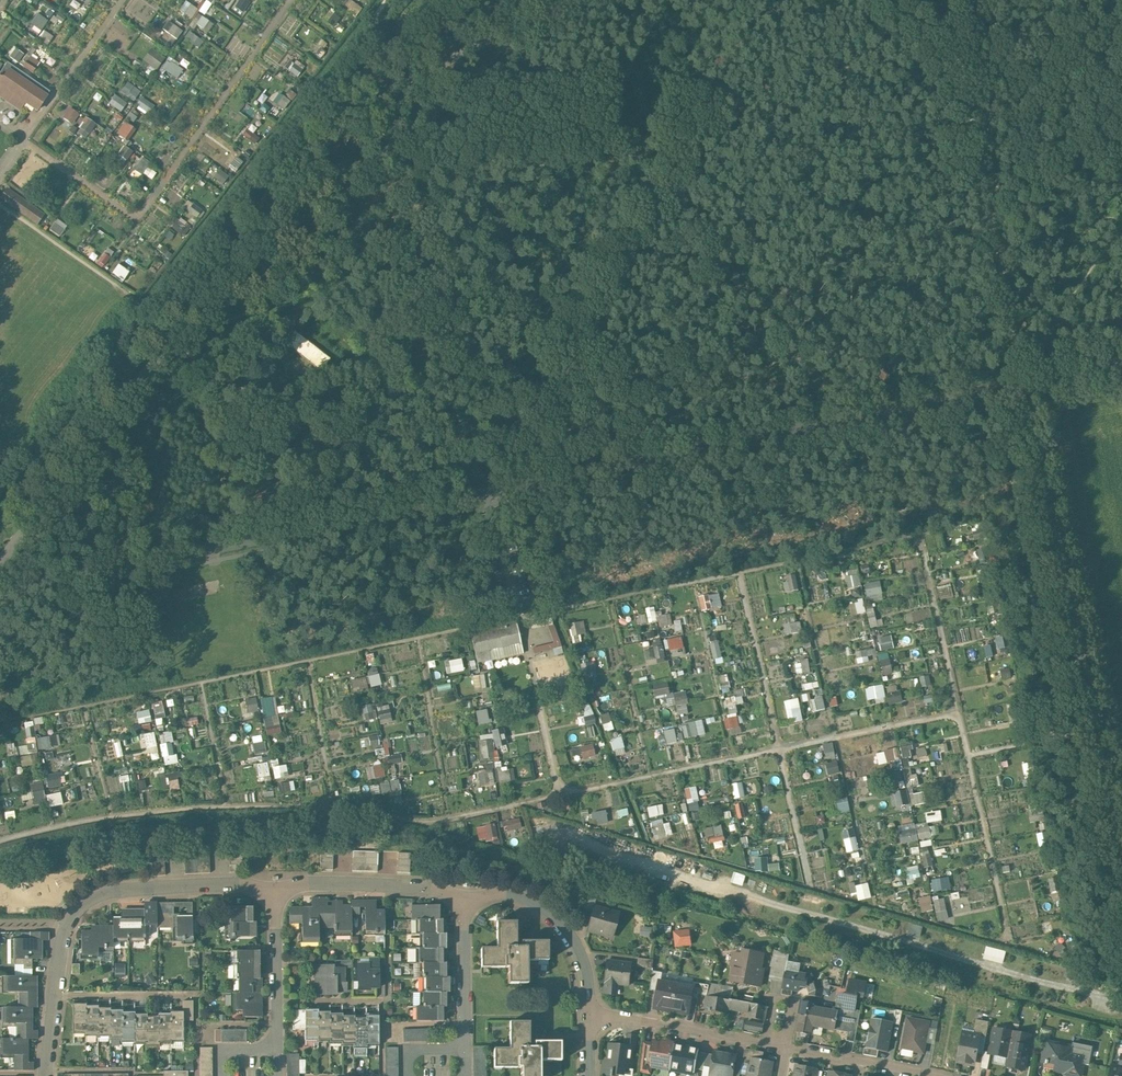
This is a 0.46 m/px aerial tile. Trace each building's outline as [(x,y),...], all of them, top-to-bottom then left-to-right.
[(215,22),(205,16),(213,4),(207,0),(203,0),(198,7),(187,0),(180,11),(209,31),(215,22)] [(346,4),(349,7),(346,11),(355,18),(363,8),(353,0),(349,0),(346,4)] [(59,18),(62,22),(66,18),(60,12),(52,20),(54,22),(59,18)] [(29,29),(40,35),(50,20),(39,13),(29,29)] [(178,39),(184,30),(169,20),(164,28),(178,39)] [(39,38),(49,45),(55,36),(45,29),(39,38)] [(185,37),(200,48),(205,41),(190,30),(185,37)] [(17,48),(10,56),(19,62),(25,54),(17,48)] [(152,48),(144,60),(157,70),(166,58),(152,48)] [(29,55),(23,66),(35,72),(41,61),(29,55)] [(299,76),(306,66),(292,56),(285,67),(299,76)] [(163,68),(178,78),(184,70),(169,59),(163,68)] [(0,72),(0,95),(21,110),(27,102),(38,109),(50,92),(7,61),(0,72)] [(135,101),(142,91),(129,81),(122,91),(135,101)] [(110,104),(123,111),(128,102),(115,94),(110,104)] [(277,104),(284,110),(291,101),(284,95),(277,104)] [(136,107),(145,112),(152,102),(143,96),(136,107)] [(262,103),(259,108),(269,114),(272,110),(262,103)] [(73,124),(81,114),(71,107),(63,117),(73,124)] [(76,131),(88,138),(97,122),(85,116),(76,131)] [(129,141),(137,128),(125,121),(117,133),(129,141)] [(124,145),(116,159),(126,164),(134,151),(124,145)] [(140,157),(137,171),(146,173),(149,159),(140,157)] [(41,222),(47,213),(8,187),(2,197),(41,222)] [(184,207),(189,210),(191,206),(202,214),(204,212),(188,201),(184,207)] [(58,218),(50,229),(60,237),(68,226),(58,218)] [(181,218),(174,228),(182,234),(189,223),(181,218)] [(99,260),(106,265),(112,257),(104,252),(99,260)] [(113,273),(124,281),(130,271),(119,263),(113,273)] [(294,331),(285,343),(292,349),(302,337),(294,331)] [(330,360),(302,337),(292,349),(321,372),(330,360)] [(303,366),(292,358),(287,365),(297,373),(303,366)] [(850,570),(851,576),(847,577),(849,588),(863,586),(859,568),(850,570)] [(795,574),(787,576),(788,582),(790,591),(798,590),(795,574)] [(879,581),(865,583),(868,598),(882,595),(879,581)] [(854,597),(862,595),(861,587),(852,589),(854,597)] [(720,592),(700,596),(703,611),(723,606),(720,592)] [(866,600),(857,600),(858,613),(866,613),(866,600)] [(884,625),(883,618),(877,619),(875,604),(868,605),(871,627),(884,625)] [(656,607),(647,607),(648,622),(657,622),(656,607)] [(658,614),(661,627),(673,624),(671,611),(658,614)] [(647,614),(639,615),(640,623),(648,622),(647,614)] [(784,617),(785,623),(797,621),(796,615),(784,617)] [(551,616),(535,619),(537,627),(551,624),(550,619),(552,619),(551,616)] [(515,620),(483,627),(488,650),(521,643),(515,620)] [(583,621),(569,624),(572,636),(585,634),(583,621)] [(785,624),(787,635),(803,632),(801,621),(785,624)] [(554,625),(547,626),(553,642),(532,647),(534,653),(562,646),(554,625)] [(891,636),(878,638),(881,651),(894,649),(891,636)] [(668,650),(685,648),(683,637),(667,639),(668,650)] [(1006,647),(1005,637),(997,638),(999,648),(1006,647)] [(721,641),(713,642),(715,664),(723,663),(721,641)] [(665,657),(663,646),(653,648),(656,659),(665,657)] [(867,650),(855,652),(858,664),(869,662),(867,650)] [(882,667),(892,664),(889,652),(879,655),(882,667)] [(796,664),(798,673),(811,672),(809,658),(802,659),(802,663),(796,664)] [(462,659),(445,662),(447,674),(464,671),(462,659)] [(893,665),(882,667),(883,674),(894,672),(893,665)] [(894,667),(896,678),(902,676),(899,665),(894,667)] [(369,675),(378,675),(378,667),(369,668),(369,675)] [(1003,679),(1013,677),(1011,667),(1001,669),(1003,679)] [(475,688),(490,687),(489,674),(474,675),(475,688)] [(930,675),(921,676),(922,686),(932,685),(930,675)] [(354,690),(369,688),(367,676),(352,679),(354,690)] [(668,682),(653,685),(655,696),(670,694),(668,682)] [(804,690),(819,687),(818,682),(803,684),(804,690)] [(887,687),(890,698),(901,694),(898,684),(887,687)] [(883,685),(866,689),(868,700),(885,697),(883,685)] [(686,691),(674,694),(676,706),(689,703),(686,691)] [(261,699),(268,735),(283,732),(275,696),(261,699)] [(726,698),(732,716),(740,714),(735,696),(726,698)] [(246,699),(248,713),(259,711),(257,697),(246,699)] [(785,701),(789,719),(804,715),(799,697),(785,701)] [(824,697),(813,698),(814,711),(826,709),(824,697)] [(153,702),(156,718),(166,717),(163,701),(153,702)] [(363,705),(365,720),(377,718),(374,703),(363,705)] [(390,703),(378,704),(379,714),(391,712),(390,703)] [(489,708),(477,710),(479,724),(491,722),(489,708)] [(139,724),(152,721),(150,709),(137,712),(139,724)] [(606,732),(615,729),(609,712),(600,715),(606,732)] [(380,715),(382,724),(394,721),(392,713),(380,715)] [(739,715),(725,718),(727,730),(731,729),(733,735),(742,733),(739,715)] [(684,724),(685,737),(706,735),(705,721),(684,724)] [(503,728),(492,731),(496,747),(507,744),(503,728)] [(677,741),(675,729),(664,731),(667,744),(677,741)] [(155,731),(142,734),(146,753),(151,752),(153,759),(160,758),(155,731)] [(160,734),(161,743),(174,742),(173,732),(160,734)] [(58,735),(37,739),(38,749),(60,745),(58,735)] [(264,735),(253,737),(255,754),(266,753),(264,735)] [(362,747),(380,746),(379,736),(361,737),(362,747)] [(611,739),(615,751),(626,747),(622,736),(611,739)] [(115,742),(118,757),(124,756),(121,741),(115,742)] [(164,764),(177,763),(175,743),(162,744),(164,764)] [(594,743),(581,745),(583,758),(596,756),(594,743)] [(832,743),(823,745),(826,760),(835,758),(832,743)] [(902,746),(902,757),(912,757),(912,746),(902,746)] [(920,757),(928,756),(926,747),(918,749),(920,757)] [(901,768),(901,749),(887,749),(887,765),(894,765),(895,769),(901,768)] [(878,753),(880,764),(887,763),(885,752),(878,753)] [(23,767),(39,763),(37,753),(21,756),(23,767)] [(390,768),(403,769),(403,759),(390,759),(390,768)] [(255,763),(257,778),(270,777),(269,762),(255,763)] [(837,762),(826,764),(829,776),(840,773),(837,762)] [(1034,778),(1031,763),(1022,764),(1025,779),(1034,778)] [(275,778),(289,776),(287,764),(274,766),(275,778)] [(369,779),(385,776),(383,765),(367,767),(369,779)] [(494,784),(494,768),(479,768),(480,784),(494,784)] [(180,772),(168,773),(168,789),(180,789),(180,772)] [(58,773),(45,776),(48,789),(61,786),(58,773)] [(507,773),(499,774),(500,783),(509,782),(507,773)] [(916,775),(907,777),(910,788),(919,785),(916,775)] [(42,781),(30,785),(33,792),(45,788),(42,781)] [(744,781),(733,783),(735,798),(746,796),(744,781)] [(696,787),(685,789),(688,804),(699,801),(696,787)] [(906,790),(893,793),(897,807),(910,804),(906,790)] [(60,793),(46,796),(48,807),(62,804),(60,793)] [(923,793),(910,795),(912,807),(925,804),(923,793)] [(647,807),(650,818),(665,814),(663,803),(647,807)] [(742,803),(735,805),(738,819),(745,817),(742,803)] [(1041,803),(1027,806),(1029,822),(1043,820),(1041,803)] [(605,810),(591,813),(592,820),(596,820),(597,824),(607,823),(605,810)] [(692,812),(695,820),(701,819),(699,810),(692,812)] [(14,811),(5,813),(7,821),(16,819),(14,811)] [(940,811),(925,813),(926,824),(942,821),(940,811)] [(817,817),(818,824),(826,822),(825,815),(817,817)] [(520,817),(506,820),(508,830),(523,828),(520,817)] [(670,821),(665,823),(663,818),(651,822),(657,840),(674,834),(670,821)] [(495,823),(476,828),(479,839),(498,838),(495,823)] [(721,825),(713,827),(715,837),(723,835),(721,825)] [(928,827),(917,829),(919,839),(930,837),(928,827)] [(917,841),(915,828),(899,831),(901,844),(917,841)] [(853,829),(842,832),(844,839),(855,837),(853,829)] [(855,837),(844,840),(847,853),(858,850),(855,837)] [(163,850),(146,851),(147,864),(152,864),(164,863),(163,850)] [(333,851),(320,850),(320,870),(333,870),(333,851)] [(365,852),(353,852),(352,871),(365,871),(365,852)] [(378,852),(365,852),(365,871),(377,872),(378,852)] [(410,854),(398,853),(397,872),(409,873),(410,854)] [(930,854),(921,856),(924,867),(933,865),(930,854)] [(768,872),(767,858),(754,859),(755,871),(762,870),(762,872),(768,872)] [(907,867),(909,879),(922,877),(920,865),(907,867)] [(732,882),(744,885),(747,874),(735,872),(732,882)] [(948,877),(932,880),(933,892),(950,889),(948,877)] [(871,897),(868,883),(856,886),(859,900),(871,897)] [(596,899),(582,896),(580,910),(591,913),(592,913),(594,906),(596,899)] [(933,910),(930,896),(919,898),(922,913),(933,910)] [(326,898),(318,898),(318,911),(327,911),(327,901),(326,898)] [(946,898),(935,899),(938,921),(949,920),(946,898)] [(341,901),(327,901),(327,911),(318,911),(318,913),(318,928),(334,928),(333,932),(351,932),(351,915),(351,905),(341,905),(341,901)] [(359,901),(351,901),(351,905),(351,915),(359,915),(359,901)] [(151,903),(151,905),(144,905),(144,909),(144,917),(145,917),(145,935),(150,935),(150,925),(157,925),(157,903),(151,903)] [(173,907),(166,907),(166,903),(157,903),(157,925),(157,928),(176,928),(176,938),(182,938),(183,945),(192,945),(192,916),(182,916),(182,914),(173,914),(173,907)] [(436,905),(411,905),(411,920),(418,920),(436,920),(436,905)] [(252,906),(228,907),(228,923),(233,923),(250,923),(250,916),(252,916),(252,906)] [(618,913),(604,910),(605,908),(594,906),(592,913),(591,913),(591,914),(593,914),(588,931),(603,935),(604,932),(613,935),(618,913)] [(144,917),(144,909),(129,909),(129,917),(129,939),(145,938),(145,935),(145,917),(144,917)] [(384,910),(365,910),(365,932),(375,932),(375,935),(384,935),(384,910)] [(308,913),(289,913),(288,924),(301,924),(302,939),(318,939),(318,928),(318,913),(318,911),(311,911),(308,912),(308,913)] [(129,917),(113,917),(113,926),(113,939),(129,939),(129,917)] [(436,920),(418,920),(419,934),(422,934),(443,934),(442,920),(436,920)] [(228,923),(226,923),(226,922),(219,922),(219,923),(225,923),(225,939),(235,939),(235,937),(232,937),(232,934),(233,934),(233,923),(228,923)] [(516,922),(496,922),(496,949),(480,949),(480,968),(508,968),(508,984),(527,984),(527,961),(548,961),(548,941),(516,941),(516,922)] [(250,923),(233,923),(233,934),(232,934),(232,937),(235,937),(256,937),(256,923),(250,923)] [(113,926),(91,926),(91,932),(81,932),(82,956),(98,956),(98,953),(113,953),(113,939),(113,926)] [(642,926),(641,936),(652,937),(653,927),(642,926)] [(693,944),(692,929),(675,930),(676,945),(693,944)] [(48,932),(30,933),(30,939),(30,941),(37,941),(48,941),(48,932)] [(443,934),(422,934),(422,949),(443,949),(446,948),(446,934),(443,934)] [(30,939),(14,940),(15,965),(23,965),(23,969),(32,969),(32,960),(42,959),(42,951),(37,951),(37,941),(30,941),(30,939)] [(666,949),(659,947),(656,964),(669,966),(672,947),(667,945),(666,949)] [(422,949),(418,949),(419,963),(422,963),(443,963),(443,949),(422,949)] [(1075,958),(1065,949),(1060,955),(1070,964),(1075,958)] [(259,951),(236,951),(236,965),(258,965),(258,959),(259,959),(259,951)] [(763,954),(752,952),(751,956),(734,953),(732,966),(734,966),(731,982),(760,987),(763,970),(760,969),(763,954)] [(654,960),(639,958),(638,967),(653,969),(654,960)] [(632,965),(606,961),(603,983),(605,983),(604,995),(617,996),(618,984),(630,986),(632,965)] [(126,977),(126,963),(117,963),(116,976),(126,977)] [(443,963),(422,963),(422,978),(425,978),(446,978),(446,963),(443,963)] [(258,965),(236,965),(236,979),(238,979),(258,979),(258,973),(259,973),(259,965),(258,965)] [(370,965),(358,965),(358,990),(370,990),(370,989),(378,988),(378,965),(370,965)] [(334,967),(316,967),(316,981),(321,981),(321,994),(335,994),(335,988),(346,988),(346,968),(345,967),(334,967)] [(808,974),(786,970),(783,988),(793,990),(799,991),(800,982),(807,984),(808,974)] [(663,973),(652,971),(650,990),(658,992),(660,982),(661,982),(663,973)] [(37,976),(6,977),(6,992),(18,992),(18,1008),(32,1008),(38,1008),(37,990),(37,976)] [(446,978),(425,978),(425,992),(446,992),(450,992),(450,978),(446,978)] [(258,979),(238,979),(239,993),(260,993),(259,979),(258,979)] [(831,981),(825,980),(823,988),(830,989),(831,981)] [(848,993),(843,996),(839,995),(837,1007),(854,1011),(857,995),(863,997),(865,983),(850,981),(848,993)] [(661,982),(660,982),(658,992),(656,1007),(657,1009),(662,1010),(664,1008),(664,1007),(672,1009),(677,985),(661,982)] [(820,982),(807,986),(810,993),(809,996),(821,998),(823,989),(820,982)] [(709,985),(693,983),(692,988),(693,988),(691,998),(698,999),(699,995),(707,996),(709,985)] [(692,988),(677,985),(672,1009),(680,1010),(680,1011),(682,1013),(686,1014),(688,1013),(691,998),(693,988),(692,988)] [(793,990),(783,988),(781,995),(791,997),(793,990)] [(425,992),(423,992),(423,1007),(424,1007),(443,1007),(446,1007),(446,992),(425,992)] [(752,1001),(753,996),(734,992),(732,997),(752,1001)] [(239,993),(235,993),(235,1011),(244,1011),(244,1017),(262,1017),(262,1011),(260,1010),(260,993),(239,993)] [(723,999),(707,996),(705,1009),(709,1010),(709,1011),(711,1011),(711,1010),(728,1014),(728,1010),(730,1000),(723,999)] [(183,1010),(183,1000),(171,1000),(171,1010),(183,1010)] [(750,1004),(730,1000),(728,1010),(748,1014),(750,1004)] [(818,1003),(801,1000),(799,1013),(815,1017),(817,1008),(818,1003)] [(193,1002),(183,1002),(183,1013),(183,1021),(193,1021),(193,1002)] [(86,1004),(73,1004),(73,1032),(86,1032),(86,1007),(86,1004)] [(767,1007),(750,1004),(748,1014),(748,1018),(764,1021),(767,1007)] [(98,1007),(86,1007),(86,1032),(86,1034),(98,1034),(98,1009),(98,1007)] [(443,1007),(424,1007),(423,1007),(419,1007),(419,1021),(443,1021),(443,1007)] [(854,1011),(837,1007),(836,1011),(838,1011),(837,1019),(838,1019),(838,1021),(850,1023),(858,1025),(860,1012),(854,1011)] [(18,1008),(4,1008),(4,1023),(16,1023),(17,1031),(29,1031),(29,1016),(32,1016),(32,1008),(18,1008)] [(824,1009),(817,1008),(815,1017),(822,1018),(824,1009)] [(110,1009),(98,1009),(98,1034),(98,1036),(110,1036),(110,1011),(110,1009)] [(836,1011),(824,1009),(822,1018),(837,1020),(838,1021),(838,1019),(837,1019),(838,1011),(836,1011)] [(305,1029),(305,1010),(304,1010),(293,1010),(293,1030),(304,1030),(304,1029),(305,1029)] [(317,1010),(305,1010),(305,1029),(305,1038),(317,1038),(317,1012),(317,1010)] [(122,1011),(110,1011),(110,1036),(110,1038),(122,1038),(122,1013),(122,1011)] [(134,1012),(122,1013),(122,1038),(122,1040),(134,1039),(134,1014),(134,1012)] [(329,1012),(317,1012),(317,1038),(317,1040),(330,1040),(329,1015),(329,1012)] [(183,1013),(170,1013),(170,1014),(171,1039),(183,1039),(183,1021),(183,1013)] [(815,1017),(799,1013),(795,1032),(812,1035),(814,1026),(835,1030),(837,1020),(822,1018),(815,1017)] [(146,1014),(134,1014),(134,1039),(134,1042),(146,1041),(146,1017),(146,1014)] [(170,1014),(159,1015),(159,1017),(159,1042),(171,1042),(171,1039),(170,1014)] [(342,1015),(329,1015),(330,1040),(330,1042),(342,1042),(342,1016),(342,1015)] [(354,1016),(342,1016),(342,1042),(342,1044),(354,1044),(354,1018),(354,1016)] [(378,1016),(366,1016),(366,1018),(366,1044),(379,1044),(378,1016)] [(159,1017),(146,1017),(146,1041),(146,1044),(159,1044),(159,1042),(159,1017)] [(866,1048),(888,1052),(894,1021),(873,1017),(866,1048)] [(366,1044),(366,1018),(354,1018),(354,1044),(354,1046),(366,1046),(366,1044)] [(929,1023),(908,1019),(903,1045),(913,1047),(913,1051),(923,1053),(929,1023)] [(838,1021),(837,1020),(835,1030),(848,1033),(850,1023),(838,1021)] [(989,1022),(978,1020),(975,1035),(986,1037),(989,1022)] [(509,1022),(509,1049),(494,1049),(494,1068),(521,1068),(521,1075),(540,1075),(540,1061),(561,1061),(561,1042),(529,1042),(529,1022),(509,1022)] [(764,1025),(747,1022),(745,1029),(762,1032),(764,1025)] [(858,1025),(850,1023),(848,1033),(846,1041),(854,1042),(858,1025)] [(428,1029),(403,1030),(403,1042),(428,1041),(428,1029)] [(1013,1032),(994,1029),(990,1053),(991,1053),(991,1054),(1008,1057),(1013,1032)] [(29,1031),(17,1031),(17,1039),(28,1039),(37,1039),(37,1031),(29,1031)] [(1022,1034),(1013,1032),(1008,1057),(1006,1067),(1024,1070),(1030,1038),(1021,1036),(1022,1034)] [(638,1036),(628,1034),(627,1048),(635,1050),(636,1050),(638,1036)] [(979,1039),(962,1035),(957,1058),(973,1061),(975,1060),(979,1039)] [(17,1039),(0,1039),(0,1055),(14,1055),(14,1062),(25,1063),(25,1047),(27,1047),(28,1039),(17,1039)] [(653,1044),(644,1042),(642,1057),(650,1059),(653,1044)] [(674,1044),(663,1042),(659,1045),(659,1044),(653,1043),(653,1044),(650,1059),(652,1059),(651,1063),(652,1063),(657,1064),(659,1067),(670,1069),(674,1044)] [(609,1043),(607,1058),(603,1058),(601,1075),(602,1075),(602,1073),(612,1075),(614,1075),(614,1070),(622,1071),(622,1069),(634,1070),(635,1059),(633,1059),(635,1050),(627,1048),(618,1047),(618,1045),(609,1043)] [(1058,1045),(1048,1043),(1046,1053),(1041,1052),(1039,1061),(1055,1065),(1054,1070),(1062,1072),(1063,1066),(1068,1067),(1067,1072),(1080,1075),(1082,1064),(1089,1065),(1093,1047),(1073,1043),(1072,1048),(1061,1046),(1060,1044),(1058,1045)] [(699,1049),(674,1044),(670,1069),(669,1071),(693,1075),(694,1073),(695,1073),(695,1069),(699,1052),(699,1049)] [(473,1047),(473,1075),(485,1075),(485,1047),(473,1047)] [(385,1048),(386,1075),(398,1075),(397,1048),(385,1048)] [(764,1052),(745,1049),(744,1057),(762,1060),(762,1059),(764,1052)] [(714,1051),(714,1055),(711,1068),(710,1072),(719,1074),(719,1075),(733,1075),(736,1059),(737,1055),(714,1051)] [(704,1067),(707,1053),(699,1052),(695,1069),(703,1071),(704,1067)] [(990,1053),(983,1052),(980,1069),(988,1070),(991,1054),(991,1053),(990,1053)] [(714,1055),(707,1053),(704,1067),(711,1068),(714,1055)] [(650,1059),(642,1057),(640,1072),(651,1074),(652,1063),(651,1063),(652,1059),(650,1059)] [(744,1057),(743,1060),(743,1063),(750,1065),(748,1075),(770,1075),(772,1061),(762,1059),(762,1060),(744,1057)] [(736,1059),(733,1075),(740,1075),(743,1063),(743,1060),(736,1059)] [(818,1063),(804,1060),(803,1067),(817,1069),(818,1063)] [(1111,1065),(1109,1075),(1121,1075),(1121,1067),(1111,1065)] [(796,1066),(794,1075),(816,1075),(817,1069),(803,1067),(796,1066)]
